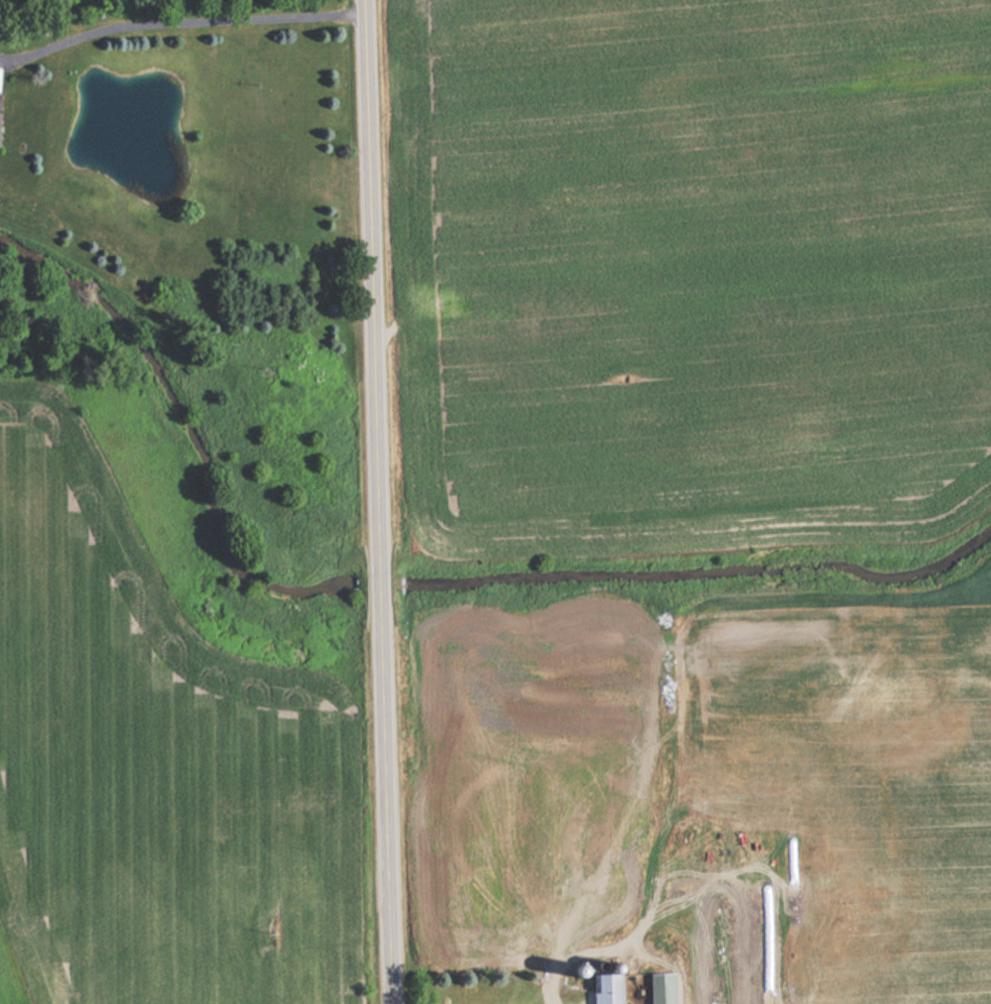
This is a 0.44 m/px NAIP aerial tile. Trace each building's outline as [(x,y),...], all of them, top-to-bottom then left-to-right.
[(650,1003),(675,1003),(675,972),(649,973),(650,1003)] [(593,973),(593,1003),(622,1003),(622,973),(593,973)]
